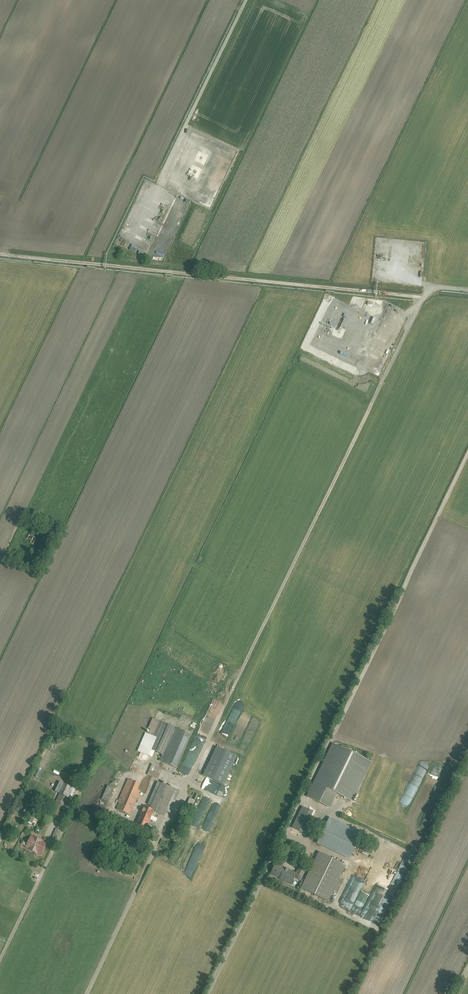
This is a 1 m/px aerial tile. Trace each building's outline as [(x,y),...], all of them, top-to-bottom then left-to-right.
[(36,539),(27,533),(19,547),(28,553),(36,539)] [(137,753),(160,762),(176,769),(190,735),(160,722),(153,738),(145,734),(137,753)] [(371,763),(333,745),(307,798),(329,809),(336,794),(352,802),(371,763)] [(160,769),(152,765),(148,773),(156,777),(160,769)] [(175,786),(160,780),(148,808),(145,807),(136,827),(146,831),(153,814),(162,817),(175,786)] [(56,791),(59,792),(51,807),(54,809),(52,815),(62,820),(66,813),(60,810),(67,795),(71,797),(75,788),(60,781),(56,791)] [(131,786),(126,784),(115,809),(131,816),(142,791),(138,790),(140,784),(133,781),(131,786)] [(185,806),(190,809),(194,801),(188,798),(185,806)] [(102,808),(98,815),(107,819),(111,812),(102,808)] [(308,816),(299,812),(292,827),(302,831),(308,816)] [(369,852),(376,838),(331,817),(320,839),(346,851),(349,843),(369,852)] [(64,828),(57,825),(50,838),(57,842),(64,828)] [(46,844),(31,837),(26,847),(41,855),(46,844)] [(346,865),(317,851),(301,887),(329,901),(346,865)] [(297,872),(277,862),(271,875),(292,884),(295,877),(300,880),(306,868),(301,865),(297,872)]
